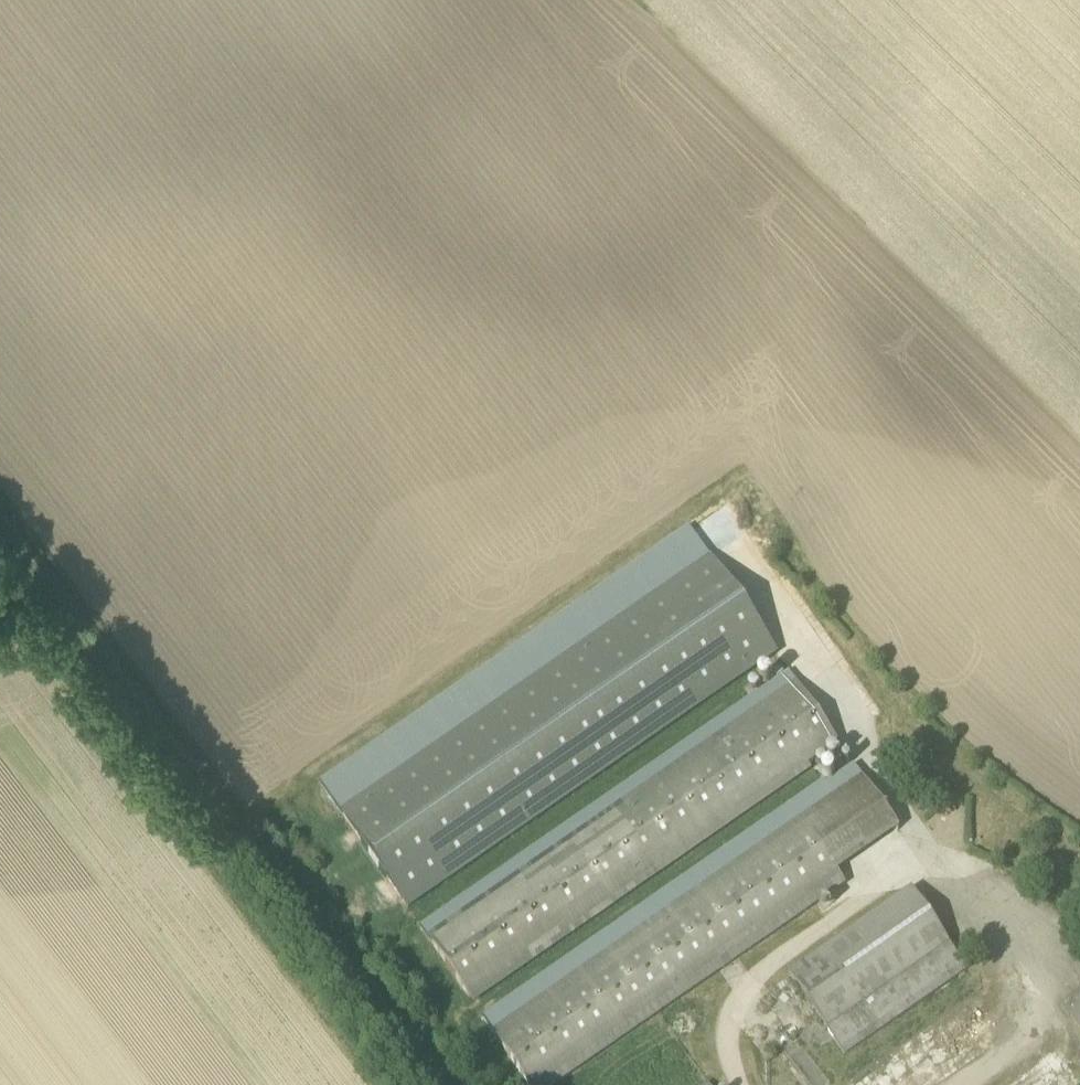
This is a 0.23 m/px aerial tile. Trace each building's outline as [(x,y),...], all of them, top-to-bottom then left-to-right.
[(713,558),(343,813),(409,909),(779,654),(713,558)] [(798,682),(428,937),(474,1003),(829,759),(825,754),(841,743),(798,682)] [(493,1032),(530,1084),(559,1084),(847,886),(839,873),(901,830),(863,776),(493,1032)] [(844,1055),(967,970),(912,891),(789,976),(844,1055)] [(1072,1016),(1079,1027),(1079,1010),(1072,1016)]
